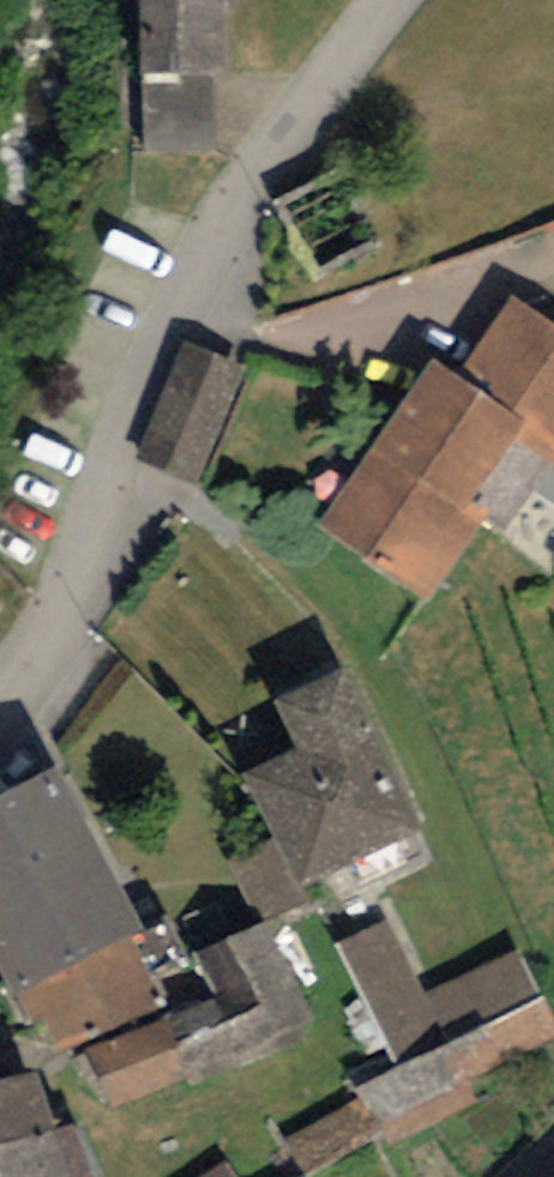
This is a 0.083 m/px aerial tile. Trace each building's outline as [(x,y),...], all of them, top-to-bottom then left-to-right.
[(151,156),(214,155),(212,73),(226,73),(224,0),(147,0),(151,156)] [(459,387),(522,432),(513,446),(553,473),(553,472),(553,335),(514,307),(459,387)] [(159,475),(205,491),(249,374),(203,357),(159,475)] [(459,387),(433,369),(316,534),(426,611),(488,525),(467,510),(513,446),(522,432),(459,387)] [(296,899),(421,841),(346,682),(276,715),(299,764),(245,789),(296,899)] [(0,813),(0,984),(13,1009),(131,952),(142,944),(57,783),(0,813)] [(217,1007),(90,1065),(112,1123),(319,1031),(267,930),(198,960),(217,1007)] [(401,1067),(545,1003),(525,958),(426,1003),(394,932),(349,952),(401,1067)] [(164,1021),(131,952),(13,1009),(26,1035),(36,1031),(57,1074),(164,1021)] [(53,1147),(35,1083),(0,1093),(0,1164),(53,1147)] [(318,1176),(330,1176),(390,1149),(373,1112),(303,1145),(318,1176)] [(74,1140),(53,1147),(0,1164),(0,1176),(86,1176),(74,1140)]
